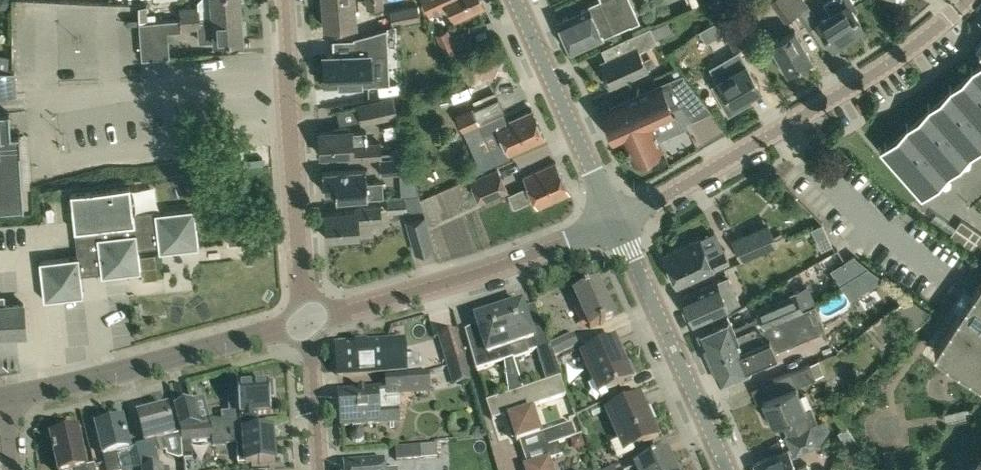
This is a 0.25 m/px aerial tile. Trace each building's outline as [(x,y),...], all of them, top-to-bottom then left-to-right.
[(197,0),(198,6),(179,7),(179,17),(241,13),(240,0),(197,0)] [(356,23),(355,0),(327,0),(323,0),(325,25),(356,23)] [(428,11),(447,3),(453,17),(483,4),(481,0),(423,0),(428,11)] [(557,19),(571,50),(630,23),(640,19),(632,2),(622,7),(619,0),(595,0),(587,3),(588,5),(557,19)] [(788,0),(771,0),(785,19),(796,11),(788,0)] [(796,11),(797,12),(808,4),(805,0),(788,0),(796,11)] [(864,25),(852,6),(855,3),(853,0),(827,0),(825,2),(832,12),(819,20),(833,44),(834,43),(835,44),(838,45),(847,40),(848,36),(847,35),(864,25)] [(393,26),(421,19),(417,4),(389,10),(393,26)] [(728,10),(716,17),(734,47),(746,40),(728,10)] [(200,27),(200,28),(201,41),(243,38),(241,13),(179,17),(180,28),(200,27)] [(152,19),(139,20),(141,57),(169,55),(168,37),(154,38),(152,19)] [(604,70),(602,71),(609,86),(648,68),(639,49),(654,43),(656,37),(650,25),(617,39),(622,50),(600,60),(604,70)] [(355,53),(325,54),(326,84),(342,84),(342,89),(360,88),(360,83),(371,83),(371,55),(387,55),(387,28),(354,37),(355,53)] [(456,48),(448,28),(436,33),(444,53),(456,48)] [(787,71),(811,57),(794,28),(770,42),(787,71)] [(739,50),(711,66),(719,80),(724,89),(718,92),(729,112),(750,99),(747,94),(760,86),(739,50)] [(10,69),(12,58),(0,57),(0,68),(10,69)] [(15,79),(15,71),(0,70),(0,94),(16,93),(15,79)] [(921,195),(930,187),(930,186),(937,180),(933,175),(943,167),(948,172),(952,168),(951,168),(959,161),(954,156),(964,147),(969,153),(973,149),(980,142),(976,137),(980,133),(980,70),(977,74),(978,75),(967,85),(966,83),(955,93),(956,94),(945,104),(944,103),(933,112),(934,114),(924,123),(923,122),(912,131),(913,133),(902,142),(901,141),(885,155),(921,195)] [(699,94),(684,74),(668,81),(678,104),(699,94)] [(674,113),(661,84),(612,106),(611,104),(604,108),(605,109),(602,111),(615,140),(622,137),(632,159),(661,145),(656,134),(660,132),(655,122),(674,113)] [(363,121),(397,114),(392,97),(359,104),(363,121)] [(508,153),(544,136),(531,108),(503,120),(493,97),(472,107),(483,131),(495,125),(508,153)] [(679,136),(693,124),(680,109),(666,121),(679,136)] [(23,211),(25,211),(19,135),(11,136),(9,112),(8,112),(8,113),(0,113),(0,213),(23,211)] [(350,158),(381,156),(380,143),(367,143),(366,131),(351,132),(351,129),(320,131),(320,134),(317,134),(318,139),(320,139),(321,155),(350,153),(350,158)] [(478,168),(495,161),(488,147),(472,155),(478,168)] [(410,171),(409,156),(380,158),(380,173),(410,171)] [(536,207),(569,193),(556,162),(523,176),(527,185),(509,193),(514,206),(532,199),(536,207)] [(480,201),(507,190),(497,166),(470,178),(480,201)] [(383,196),(382,181),(367,182),(366,168),(322,171),(323,190),(335,189),(336,199),(383,196)] [(82,294),(79,270),(101,267),(102,275),(140,270),(138,247),(159,244),(159,251),(198,246),(193,206),(138,213),(137,210),(134,210),(131,185),(71,191),(78,254),(39,258),(43,299),(82,294)] [(406,197),(388,198),(388,212),(406,211),(406,197)] [(357,220),(382,218),(381,204),(356,206),(356,210),(325,212),(327,238),(358,236),(357,220)] [(424,215),(407,220),(415,251),(433,246),(424,215)] [(950,236),(980,258),(980,234),(961,220),(950,236)] [(827,233),(822,223),(811,228),(816,239),(827,233)] [(777,232),(783,242),(796,234),(790,224),(777,232)] [(920,224),(913,236),(925,243),(932,231),(920,224)] [(757,229),(732,240),(740,258),(765,247),(757,229)] [(681,245),(663,254),(677,286),(713,269),(729,262),(723,248),(707,256),(699,237),(681,245)] [(846,261),(832,270),(842,284),(868,266),(855,256),(855,255),(846,261)] [(868,266),(842,284),(848,294),(850,297),(882,277),(868,267),(868,266)] [(717,280),(681,296),(694,323),(729,308),(717,280)] [(973,292),(966,287),(954,306),(960,310),(934,348),(957,364),(968,371),(980,380),(980,280),(973,292)] [(589,327),(614,316),(599,282),(574,292),(589,327)] [(730,319),(698,333),(708,357),(740,343),(766,331),(764,325),(784,316),(802,308),(795,292),(794,291),(780,297),(776,299),(755,308),(759,316),(733,327),(730,319)] [(27,333),(24,302),(5,304),(4,294),(0,294),(0,335),(27,333)] [(53,303),(57,319),(82,313),(78,297),(53,303)] [(528,324),(521,303),(498,311),(509,346),(523,342),(527,353),(548,346),(540,320),(528,324)] [(740,343),(708,357),(719,381),(778,356),(775,350),(826,329),(815,305),(803,310),(802,308),(784,316),(764,325),(766,331),(740,343)] [(499,363),(496,351),(509,346),(498,311),(474,318),(482,342),(469,347),(476,370),(499,363)] [(439,335),(448,366),(454,386),(470,382),(455,331),(439,335)] [(555,357),(578,347),(573,334),(550,345),(555,357)] [(597,395),(633,379),(615,338),(579,353),(597,395)] [(337,374),(402,369),(401,355),(388,356),(386,342),(352,345),(352,341),(338,342),(338,346),(335,346),(337,374)] [(812,405),(806,407),(796,384),(816,376),(810,362),(773,378),(778,391),(761,398),(772,423),(783,418),(789,432),(811,423),(818,420),(812,405)] [(546,379),(560,374),(558,366),(544,370),(546,379)] [(398,394),(412,393),(426,392),(424,371),(381,374),(382,390),(383,395),(398,394)] [(565,395),(560,377),(486,401),(492,419),(507,414),(516,441),(539,433),(531,406),(565,395)] [(230,412),(223,412),(224,422),(241,421),(256,420),(256,413),(271,412),(270,398),(274,397),(273,380),(256,381),(256,385),(237,386),(238,398),(229,398),(230,412)] [(361,424),(397,422),(396,407),(378,409),(377,388),(338,391),(341,426),(352,425),(352,429),(350,433),(350,437),(352,440),(356,441),(359,441),(362,439),(364,436),(363,432),(361,429),(361,424)] [(623,453),(658,437),(640,395),(604,411),(623,453)] [(180,427),(181,427),(199,426),(193,399),(174,404),(180,427)] [(594,417),(603,413),(599,405),(590,409),(594,417)] [(163,439),(174,436),(167,408),(137,415),(144,443),(151,441),(154,453),(166,451),(163,439)] [(116,452),(129,448),(122,419),(95,426),(107,469),(121,469),(116,452)] [(544,432),(548,445),(558,442),(581,434),(576,436),(571,422),(544,432)] [(819,443),(811,423),(789,432),(787,433),(795,454),(819,443)] [(199,426),(181,427),(182,443),(214,441),(213,425),(199,426)] [(243,431),(243,430),(224,431),(225,443),(244,441),(245,449),(237,450),(238,463),(275,460),(273,429),(243,431)] [(95,464),(86,466),(78,430),(50,436),(58,469),(96,469),(95,464)] [(193,454),(192,442),(182,443),(183,455),(193,454)] [(548,445),(543,446),(547,459),(525,466),(526,469),(551,469),(548,459),(562,454),(558,442),(548,445)] [(395,447),(396,459),(436,456),(436,444),(395,447)] [(787,447),(754,461),(758,469),(797,469),(787,447)] [(667,452),(634,467),(635,468),(631,469),(675,469),(667,452)] [(972,469),(980,469),(980,457),(972,469)] [(397,468),(385,469),(384,458),(343,461),(344,469),(397,469),(397,468)]
